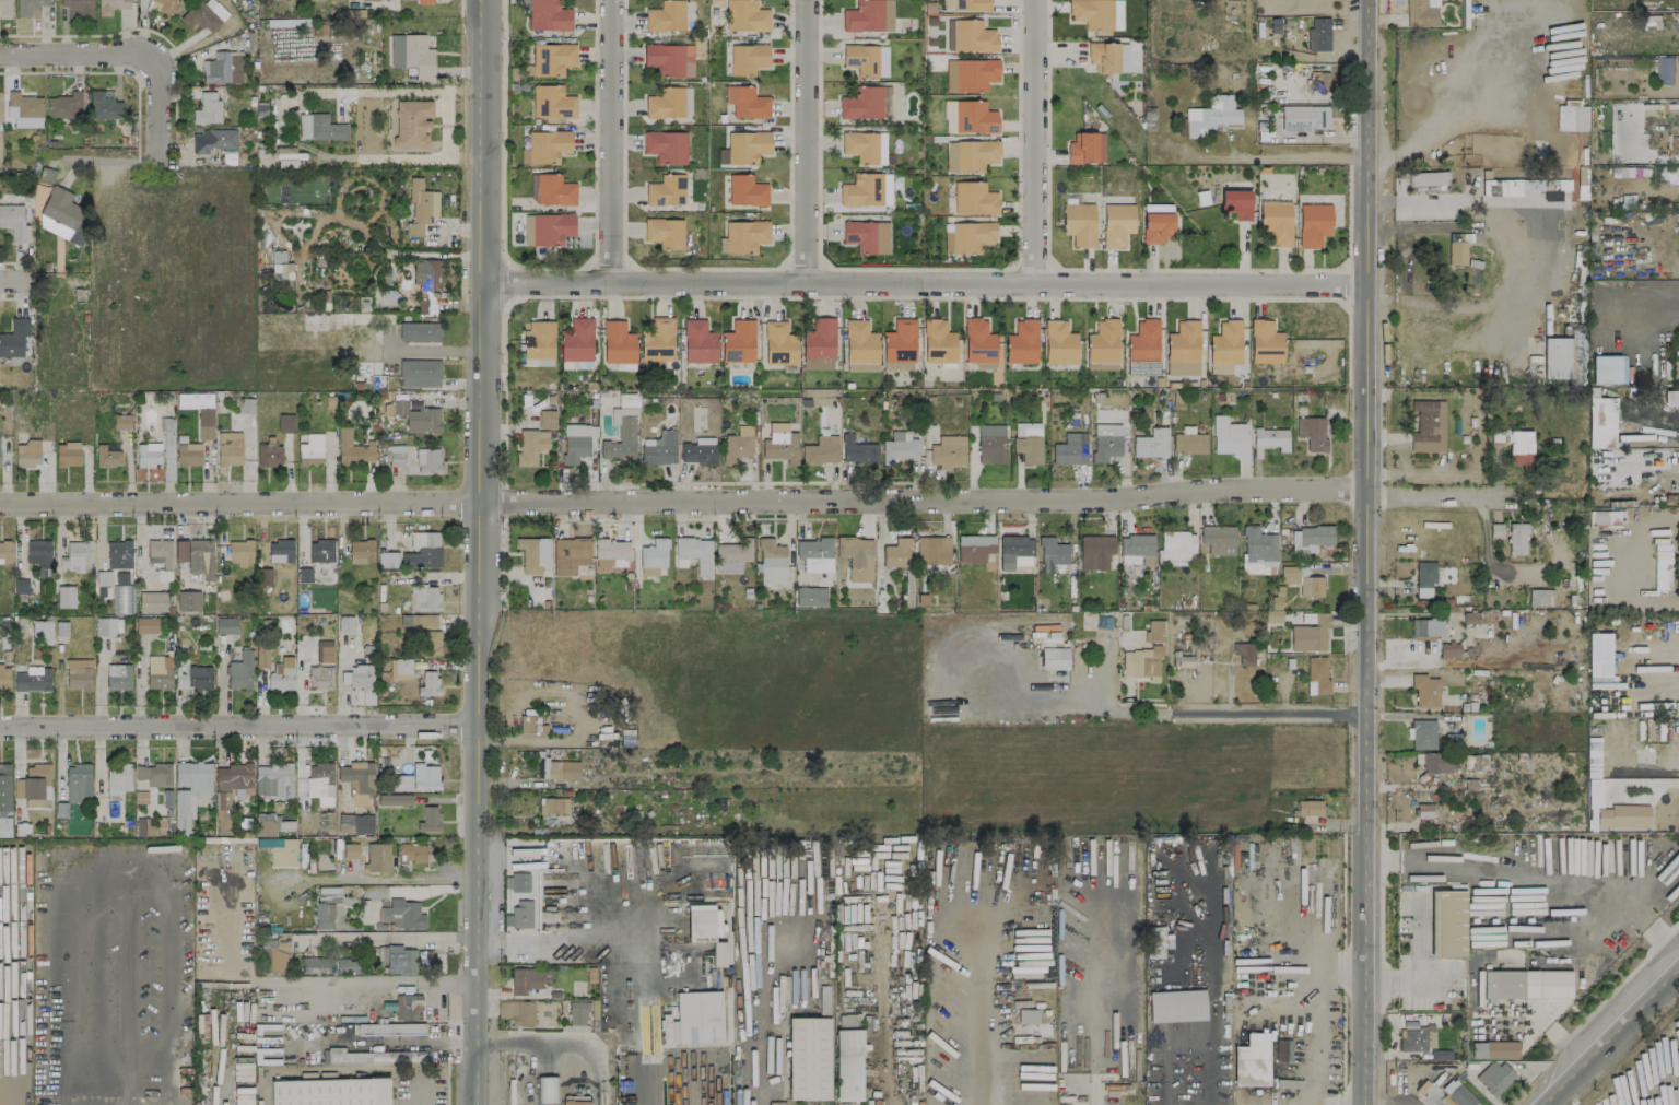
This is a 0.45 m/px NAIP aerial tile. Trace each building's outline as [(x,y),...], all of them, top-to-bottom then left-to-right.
[(11,0),(0,0),(0,18),(12,18),(11,0)] [(40,17),(39,6),(48,6),(48,0),(16,0),(17,18),(40,17)] [(91,0),(60,0),(60,6),(68,6),(68,17),(91,18),(91,0)] [(111,16),(111,8),(129,8),(129,0),(98,0),(98,16),(111,16)] [(148,8),(171,15),(176,0),(150,0),(148,8)] [(196,21),(208,33),(228,14),(214,0),(201,0),(180,19),(189,28),(196,21)] [(571,30),(571,9),(558,8),(558,0),(528,0),(528,29),(571,30)] [(684,30),(684,0),(660,0),(660,8),(645,8),(646,31),(684,30)] [(756,8),(757,0),(726,0),(725,30),(769,31),(769,9),(756,8)] [(892,0),(855,0),(855,8),(842,9),(842,31),(892,31),(892,0)] [(991,0),(950,0),(950,10),(990,10),(991,0)] [(1123,0),(1069,0),(1069,21),(1085,21),(1084,30),(1122,30),(1123,0)] [(1426,6),(1426,0),(1406,0),(1406,26),(1436,26),(1437,6),(1426,6)] [(1329,51),(1329,18),(1311,18),(1311,27),(1307,27),(1307,51),(1329,51)] [(982,20),(953,19),(952,50),(997,51),(997,29),(982,28),(982,20)] [(434,81),(433,48),(425,48),(425,34),(391,34),(391,67),(415,67),(415,81),(434,81)] [(1088,42),(1087,64),(1096,64),(1096,72),(1117,73),(1118,43),(1088,42)] [(533,76),(563,76),(563,66),(576,66),(576,44),(532,44),(533,76)] [(693,44),(643,45),(643,66),(657,66),(657,77),(693,76),(693,44)] [(730,45),(731,75),(754,75),(754,67),(768,67),(768,44),(730,45)] [(888,45),(843,45),(843,67),(856,67),(856,76),(887,77),(888,45)] [(203,83),(242,82),(241,52),(214,52),(214,60),(202,60),(203,83)] [(1672,56),(1656,57),(1656,85),(1673,85),(1672,56)] [(945,60),(946,92),(986,91),(986,82),(1000,82),(1000,59),(945,60)] [(1311,91),(1330,91),(1329,71),(1310,72),(1311,91)] [(576,95),(562,95),(562,85),(532,85),(532,117),(576,118),(576,95)] [(769,118),(769,96),(754,95),(754,86),(725,85),(725,103),(733,103),(733,117),(769,118)] [(839,117),(890,118),(890,86),(851,85),(851,97),(839,96),(839,117)] [(645,117),(691,117),(691,86),(663,86),(663,96),(645,96),(645,117)] [(47,117),(81,118),(81,90),(70,90),(70,97),(47,96),(47,117)] [(122,101),(112,101),(112,90),(90,90),(90,117),(122,118),(122,101)] [(19,91),(7,91),(7,117),(42,117),(42,97),(19,96),(19,91)] [(215,91),(200,91),(200,109),(192,109),(192,123),(220,123),(220,100),(216,100),(215,91)] [(1185,137),(1205,137),(1205,129),(1214,129),(1214,124),(1240,124),(1240,109),(1233,109),(1233,95),(1209,95),(1209,108),(1185,108),(1185,137)] [(432,118),(432,100),(390,99),(389,148),(428,148),(429,118),(432,118)] [(944,132),(998,133),(998,111),(985,110),(985,101),(944,100),(944,132)] [(1328,106),(1281,106),(1281,131),(1329,130),(1328,106)] [(348,138),(347,123),(327,123),(327,113),(299,114),(299,139),(348,138)] [(236,130),(192,130),(192,153),(207,154),(208,148),(235,149),(236,130)] [(571,153),(570,131),(528,131),(529,163),(558,163),(558,153),(571,153)] [(686,164),(686,132),(643,131),(643,153),(656,154),(655,163),(686,164)] [(770,154),(770,131),(727,132),(728,164),(757,163),(757,154),(770,154)] [(884,164),(884,132),(842,132),(842,154),(856,154),(856,164),(884,164)] [(1067,162),(1097,163),(1098,133),(1073,132),(1073,141),(1067,141),(1067,162)] [(1671,154),(1678,154),(1678,137),(1671,136),(1671,154)] [(998,140),(945,141),(946,172),(983,171),(983,163),(999,163),(998,140)] [(305,152),(276,152),(276,167),(297,167),(297,159),(305,159),(305,152)] [(1408,185),(1448,184),(1448,171),(1408,172),(1408,185)] [(576,182),(560,182),(560,174),(536,173),(536,204),(575,205),(576,182)] [(891,173),(853,173),(853,183),(840,183),(839,205),(891,206),(891,173)] [(684,174),(660,174),(660,182),(645,182),(646,206),(684,205),(684,174)] [(729,205),(767,206),(768,183),(752,183),(752,175),(729,175),(729,205)] [(438,191),(422,191),(422,177),(410,177),(409,210),(406,210),(405,235),(425,236),(425,216),(438,216),(438,191)] [(998,214),(999,192),(985,191),(985,182),(954,181),(954,214),(998,214)] [(77,244),(87,223),(79,220),(84,208),(69,202),(73,194),(53,185),(35,225),(77,244)] [(1250,190),(1220,191),(1220,213),(1230,213),(1230,220),(1251,220),(1250,190)] [(1543,201),(1561,200),(1561,190),(1543,191),(1543,201)] [(1291,246),(1290,201),(1259,201),(1260,234),(1269,233),(1269,247),(1291,246)] [(1095,247),(1095,203),(1062,203),(1062,232),(1073,232),(1073,247),(1095,247)] [(28,243),(28,224),(23,224),(23,205),(0,204),(0,228),(11,228),(10,242),(28,243)] [(1103,248),(1126,247),(1126,233),(1135,233),(1134,204),(1102,204),(1103,248)] [(1173,205),(1142,204),(1142,243),(1163,244),(1163,233),(1172,233),(1173,205)] [(1299,248),(1321,248),(1321,236),(1331,235),(1331,204),(1298,204),(1299,248)] [(524,246),(562,245),(562,236),(574,235),(574,213),(524,214),(524,246)] [(683,250),(683,219),(644,218),(643,240),(659,241),(659,249),(683,250)] [(768,243),(769,221),(725,220),(725,252),(756,253),(756,242),(768,243)] [(889,222),(842,221),(842,243),(857,243),(857,253),(888,254),(889,222)] [(944,253),(980,253),(980,244),(996,244),(996,222),(944,223),(944,253)] [(1447,265),(1466,265),(1466,234),(1448,233),(1447,265)] [(284,250),(271,251),(272,279),(291,278),(290,263),(285,263),(284,250)] [(413,284),(419,284),(419,294),(443,294),(442,260),(412,260),(413,284)] [(673,315),(650,315),(649,331),(641,331),(640,368),(663,368),(663,360),(672,360),(673,315)] [(10,334),(0,333),(0,356),(22,357),(23,336),(28,336),(28,318),(11,317),(10,334)] [(591,368),(592,317),(571,317),(571,330),(560,330),(559,368),(591,368)] [(802,369),(834,369),(833,317),(812,317),(812,334),(801,334),(802,369)] [(965,362),(998,362),(997,333),(987,333),(987,317),(964,318),(965,362)] [(883,362),(915,362),(915,318),(893,318),(893,331),(882,331),(883,362)] [(923,362),(956,363),(956,331),(945,331),(946,318),(924,318),(923,362)] [(1086,369),(1117,369),(1118,319),(1096,318),(1095,333),(1086,333),(1086,369)] [(684,362),(716,362),(716,332),(705,331),(706,319),(684,319),(684,362)] [(753,362),(753,319),(732,319),(732,331),(721,331),(721,362),(753,362)] [(867,319),(845,319),(846,371),(872,371),(871,363),(878,363),(877,331),(867,332),(867,319)] [(1077,364),(1078,332),(1067,332),(1067,319),(1045,319),(1044,363),(1077,364)] [(1158,319),(1136,319),(1136,334),(1126,334),(1127,360),(1158,359),(1158,319)] [(1283,363),(1283,332),(1272,332),(1272,319),(1250,320),(1250,363),(1283,363)] [(554,365),(553,320),(524,321),(524,365),(554,365)] [(625,321),(604,320),(603,363),(615,363),(614,370),(635,370),(636,333),(625,333),(625,321)] [(796,364),(797,334),(786,334),(787,320),(765,320),(764,364),(796,364)] [(1037,320),(1015,320),(1015,334),(1005,334),(1005,363),(1037,363),(1037,320)] [(1166,375),(1199,375),(1198,320),(1176,320),(1176,333),(1165,333),(1166,375)] [(1231,373),(1232,363),(1240,363),(1241,320),(1218,320),(1218,335),(1209,335),(1209,373),(1231,373)] [(441,323),(400,322),(399,341),(440,342),(441,323)] [(1571,379),(1571,337),(1544,337),(1543,378),(1571,379)] [(1590,382),(1625,383),(1625,356),(1591,355),(1590,382)] [(441,360),(399,360),(400,387),(441,387),(441,360)] [(1615,448),(1616,398),(1598,398),(1598,388),(1589,388),(1588,448),(1615,448)] [(1663,391),(1664,406),(1678,406),(1678,391),(1663,391)] [(407,400),(393,400),(393,417),(406,417),(406,433),(440,432),(439,408),(407,409),(407,400)] [(1444,401),(1414,401),(1414,432),(1410,432),(1410,453),(1444,452),(1444,401)] [(634,459),(635,407),(611,407),(611,424),(618,424),(618,442),(601,442),(600,458),(634,459)] [(212,439),(213,408),(199,408),(198,439),(212,439)] [(555,429),(555,410),(539,410),(538,429),(555,429)] [(131,414),(114,414),(113,429),(130,429),(131,414)] [(293,414),(278,414),(278,432),(293,432),(293,414)] [(1227,423),(1227,415),(1213,415),(1213,454),(1238,454),(1238,461),(1247,461),(1246,423),(1227,423)] [(1325,417),(1296,417),(1296,436),(1307,436),(1307,452),(1324,452),(1325,417)] [(136,466),(162,466),(162,440),(167,440),(167,433),(174,433),(173,424),(169,424),(169,430),(163,430),(163,438),(147,438),(148,443),(135,444),(136,466)] [(588,456),(589,437),(596,437),(596,425),(563,424),(562,464),(577,465),(577,456),(588,456)] [(1005,464),(1005,425),(978,424),(978,463),(1005,464)] [(1110,462),(1110,455),(1122,455),(1122,425),(1094,425),(1093,462),(1110,462)] [(374,440),(366,440),(366,445),(351,445),(351,426),(337,426),(338,463),(374,463),(374,440)] [(1206,453),(1206,434),(1194,434),(1194,426),(1182,426),(1182,433),(1172,434),(1172,453),(1206,453)] [(1022,464),(1041,464),(1041,427),(1021,427),(1022,436),(1012,436),(1013,452),(1021,452),(1022,464)] [(1167,457),(1167,427),(1150,427),(1151,437),(1133,437),(1133,457),(1167,457)] [(1288,429),(1253,428),(1252,458),(1260,458),(1260,446),(1278,446),(1278,452),(1287,452),(1288,429)] [(676,429),(660,429),(660,439),(642,439),(642,464),(675,464),(676,429)] [(536,465),(536,449),(548,449),(548,430),(519,430),(520,451),(516,451),(516,466),(536,465)] [(787,459),(786,464),(796,464),(797,432),(769,431),(769,440),(761,440),(761,458),(787,459)] [(918,457),(919,438),(910,438),(910,431),(891,431),(891,440),(882,440),(882,465),(893,465),(893,457),(918,457)] [(1532,431),(1509,431),(1508,466),(1531,467),(1532,431)] [(242,465),(241,432),(217,432),(217,465),(242,465)] [(1052,464),(1087,463),(1086,432),(1063,433),(1063,443),(1052,443),(1052,464)] [(322,433),(306,433),(306,443),(298,443),(297,465),(322,465),(322,433)] [(877,443),(853,443),(853,433),(843,433),(843,463),(877,463),(877,443)] [(751,435),(723,435),(723,465),(738,465),(738,456),(751,456),(751,435)] [(837,463),(837,435),(816,435),(816,445),(802,445),(802,464),(837,463)] [(938,444),(930,444),(930,466),(965,465),(965,435),(938,435),(938,444)] [(681,443),(680,463),(714,463),(715,437),(695,437),(694,443),(681,443)] [(39,466),(39,441),(15,441),(15,466),(39,466)] [(56,466),(80,466),(80,442),(56,442),(56,466)] [(201,444),(177,443),(177,465),(201,465),(201,444)] [(282,444),(258,443),(258,465),(281,466),(282,444)] [(95,466),(121,466),(120,450),(105,451),(105,444),(95,444),(95,466)] [(404,445),(389,445),(389,466),(404,466),(404,445)] [(439,473),(440,450),(417,450),(416,473),(439,473)] [(1592,523),(1624,523),(1624,510),(1592,511),(1592,523)] [(1526,555),(1526,523),(1508,523),(1507,555),(1526,555)] [(1207,555),(1234,555),(1235,526),(1200,525),(1200,544),(1207,544),(1207,555)] [(1276,534),(1258,534),(1258,525),(1243,525),(1244,563),(1258,563),(1258,566),(1277,566),(1276,534)] [(1316,544),(1333,544),(1333,528),(1291,527),(1291,552),(1316,553),(1316,544)] [(440,532),(411,531),(411,551),(401,551),(400,567),(439,568),(440,532)] [(1195,532),(1161,532),(1160,559),(1194,560),(1195,532)] [(957,562),(994,561),(994,535),(957,535),(957,562)] [(1080,536),(1080,569),(1108,569),(1108,553),(1115,553),(1114,535),(1080,536)] [(1153,535),(1120,535),(1119,564),(1153,565),(1153,535)] [(818,540),(795,541),(796,559),(802,559),(803,569),(832,569),(831,536),(818,537),(818,540)] [(950,564),(950,536),(916,537),(917,552),(923,551),(924,565),(950,564)] [(1014,570),(1014,560),(1034,560),(1035,536),(1000,536),(999,570),(1014,570)] [(1040,573),(1054,572),(1054,564),(1068,564),(1068,543),(1054,544),(1054,536),(1040,536),(1040,573)] [(515,538),(515,548),(522,548),(522,574),(540,574),(540,565),(549,565),(549,537),(515,538)] [(640,546),(640,575),(658,575),(658,567),(666,567),(667,537),(652,537),(652,546),(640,546)] [(715,543),(715,573),(741,573),(741,560),(750,560),(751,537),(741,537),(740,544),(715,543)] [(784,583),(785,546),(773,545),(773,538),(759,537),(758,583),(784,583)] [(909,537),(894,537),(894,545),(882,545),(882,566),(909,566),(909,537)] [(553,538),(552,575),(575,575),(575,564),(589,565),(589,538),(553,538)] [(696,576),(711,577),(711,538),(673,538),(673,567),(686,567),(686,557),(696,557),(696,576)] [(871,582),(872,538),(837,538),(836,557),(848,557),(848,581),(871,582)] [(1669,538),(1653,539),(1654,590),(1670,589),(1669,538)] [(147,562),(162,562),(162,568),(172,568),(171,539),(147,540),(147,562)] [(212,539),(187,540),(188,573),(203,573),(203,581),(213,580),(212,539)] [(626,539),(595,540),(595,572),(626,571),(626,539)] [(50,540),(26,540),(26,563),(38,563),(38,577),(50,577),(50,540)] [(107,541),(108,568),(132,568),(131,540),(107,541)] [(229,540),(229,564),(252,564),(252,541),(229,540)] [(293,562),(292,540),(268,540),(268,562),(293,562)] [(308,562),(333,561),(333,540),(308,540),(308,562)] [(373,562),(373,540),(349,540),(349,562),(373,562)] [(10,541),(0,541),(0,563),(10,563),(10,541)] [(91,563),(90,541),(65,541),(65,557),(59,557),(59,570),(82,570),(82,563),(91,563)] [(398,566),(398,551),(380,552),(380,567),(398,566)] [(1416,598),(1431,598),(1431,581),(1443,581),(1443,563),(1416,562),(1416,598)] [(1323,597),(1323,577),(1306,576),(1306,567),(1281,566),(1280,583),(1300,584),(1299,597),(1323,597)] [(271,586),(271,568),(257,568),(257,585),(271,586)] [(27,593),(27,579),(14,579),(14,593),(27,593)] [(133,585),(112,586),(113,615),(134,614),(133,585)] [(439,610),(439,585),(409,585),(409,611),(439,610)] [(74,586),(57,586),(57,607),(74,607),(74,586)] [(796,588),(797,606),(825,606),(824,587),(796,588)] [(1528,605),(1546,606),(1546,589),(1528,589),(1528,605)] [(165,591),(139,592),(139,611),(166,611),(165,591)] [(176,611),(200,611),(200,591),(177,591),(176,611)] [(1282,610),(1265,609),(1264,622),(1281,623),(1282,610)] [(1290,650),(1327,651),(1328,613),(1314,613),(1314,626),(1291,626),(1290,650)] [(352,616),(338,616),(338,633),(352,632),(352,616)] [(115,618),(95,617),(95,635),(115,635),(115,618)] [(215,633),(237,633),(237,617),(215,617),(215,633)] [(135,618),(135,632),(157,632),(157,618),(135,618)] [(1411,636),(1443,636),(1443,619),(1411,619),(1411,636)] [(53,644),(52,620),(32,620),(33,645),(53,644)] [(1164,642),(1164,620),(1146,620),(1146,642),(1164,642)] [(440,654),(440,630),(417,631),(417,655),(440,654)] [(1610,633),(1588,633),(1588,667),(1611,667),(1610,633)] [(1254,643),(1232,643),(1233,665),(1254,665),(1254,643)] [(1459,657),(1459,644),(1440,643),(1439,656),(1459,657)] [(255,667),(268,667),(269,645),(256,644),(255,667)] [(1123,650),(1124,676),(1148,676),(1148,682),(1160,682),(1159,645),(1151,645),(1151,650),(1123,650)] [(1040,669),(1068,669),(1067,647),(1040,648),(1040,669)] [(251,649),(240,649),(240,661),(227,662),(227,688),(251,688),(251,649)] [(171,666),(163,666),(163,655),(148,655),(147,688),(171,689),(171,666)] [(293,656),(281,656),(281,663),(269,663),(268,689),(291,689),(293,656)] [(1307,657),(1307,694),(1327,694),(1327,657),(1307,657)] [(411,659),(395,658),(394,673),(411,674),(411,659)] [(90,689),(91,659),(66,659),(65,688),(90,689)] [(175,688),(211,689),(211,666),(187,666),(187,660),(175,660),(175,688)] [(130,664),(107,664),(107,690),(130,690),(130,664)] [(373,664),(350,665),(350,672),(340,672),(341,688),(373,687),(373,664)] [(0,665),(0,689),(9,690),(10,666),(0,665)] [(50,690),(50,666),(25,666),(25,672),(15,672),(15,691),(50,690)] [(332,666),(308,666),(308,688),(332,688),(332,666)] [(417,695),(438,695),(438,671),(422,671),(422,686),(417,686),(417,695)] [(1438,707),(1438,678),(1427,678),(1427,674),(1411,674),(1411,688),(1415,688),(1414,707),(1438,707)] [(520,733),(539,732),(539,715),(519,715),(520,733)] [(1434,720),(1411,720),(1411,750),(1435,749),(1434,720)] [(1450,773),(1451,754),(1421,753),(1421,772),(1450,773)] [(579,761),(543,760),(543,779),(578,780),(579,761)] [(336,781),(350,781),(350,805),(372,806),(373,762),(348,761),(348,766),(337,766),(336,781)] [(174,788),(174,832),(189,832),(189,819),(194,819),(194,794),(211,794),(211,762),(175,762),(175,788),(174,788)] [(333,763),(308,762),(308,782),(298,781),(298,796),(317,796),(317,806),(332,806),(333,763)] [(9,811),(10,763),(0,763),(0,811),(9,811)] [(66,803),(82,803),(82,796),(91,796),(90,764),(66,764),(66,803)] [(122,790),(130,791),(131,765),(107,764),(106,797),(122,798),(122,790)] [(171,764),(136,764),(135,786),(170,787),(171,764)] [(252,794),(251,764),(214,766),(217,831),(232,830),(230,795),(252,794)] [(292,796),(292,764),(255,765),(255,796),(292,796)] [(391,790),(438,791),(439,764),(413,764),(413,775),(391,775),(391,790)] [(377,805),(411,806),(411,795),(377,793),(377,805)] [(567,798),(539,798),(539,813),(567,813),(567,798)] [(1321,800),(1299,800),(1298,822),(1314,822),(1314,816),(1321,816),(1321,800)] [(1434,824),(1433,803),(1416,804),(1417,825),(1434,824)] [(1648,828),(1648,805),(1611,805),(1611,808),(1596,808),(1596,827),(1648,828)] [(416,830),(439,830),(439,806),(423,806),(423,822),(416,822),(416,830)] [(278,814),(256,814),(255,835),(277,836),(278,814)] [(372,815),(337,814),(337,833),(372,833),(372,815)] [(297,865),(296,838),(269,839),(269,866),(297,865)] [(358,858),(358,843),(344,843),(344,858),(358,858)] [(367,843),(367,872),(389,872),(389,843),(367,843)] [(400,862),(427,861),(427,860),(433,860),(432,844),(399,845),(400,862)] [(528,874),(508,874),(508,891),(527,891),(528,874)] [(339,887),(317,887),(318,901),(339,901),(339,887)] [(1465,891),(1430,890),(1430,958),(1464,958),(1465,891)] [(379,922),(393,921),(393,929),(425,928),(424,913),(419,913),(419,901),(402,902),(402,897),(389,898),(389,907),(379,907),(379,922)] [(511,927),(532,928),(532,900),(511,900),(511,927)] [(315,929),(333,928),(333,902),(314,903),(315,929)] [(719,936),(719,905),(687,905),(687,937),(719,936)] [(269,946),(269,972),(289,972),(288,933),(276,933),(276,946),(269,946)] [(268,941),(260,941),(260,972),(268,972),(268,941)] [(725,941),(713,941),(712,966),(725,966),(725,941)] [(382,945),(382,973),(417,973),(416,949),(403,949),(403,945),(382,945)] [(329,957),(302,958),(302,974),(330,973),(329,957)] [(336,973),(362,973),(362,959),(336,960),(336,973)] [(511,968),(511,995),(526,994),(526,989),(541,988),(541,983),(551,983),(550,967),(511,968)] [(1482,971),(1482,999),(1571,998),(1571,970),(1482,971)] [(1148,991),(1149,1022),(1205,1020),(1204,989),(1148,991)] [(723,1042),(722,991),(676,992),(676,1017),(660,1017),(660,1043),(723,1042)] [(395,1020),(415,1020),(416,1010),(422,1010),(422,995),(396,994),(395,1020)] [(533,1001),(498,1001),(498,1018),(511,1018),(511,1025),(534,1025),(533,1001)] [(587,1001),(568,1001),(569,1025),(587,1024),(587,1001)] [(1038,1009),(1017,1008),(1017,1023),(1038,1024),(1038,1009)] [(830,1018),(789,1017),(787,1098),(829,1099),(830,1018)] [(1399,1051),(1434,1050),(1433,1025),(1417,1025),(1417,1021),(1404,1021),(1404,1039),(1399,1039),(1399,1051)] [(424,1032),(424,1023),(356,1024),(357,1033),(424,1032)] [(836,1100),(862,1100),(861,1029),(835,1029),(836,1100)] [(1233,1046),(1233,1086),(1268,1086),(1268,1032),(1245,1032),(1245,1046),(1233,1046)] [(1291,1039),(1276,1039),(1276,1061),(1291,1061),(1291,1039)] [(1517,1042),(1471,1041),(1471,1059),(1517,1060),(1517,1042)] [(327,1063),(424,1062),(424,1051),(343,1052),(343,1047),(327,1047),(327,1063)] [(1494,1097),(1513,1076),(1494,1058),(1474,1078),(1494,1097)] [(556,1103),(557,1077),(537,1076),(536,1103),(556,1103)] [(1456,1104),(1479,1104),(1480,1104),(1453,1077),(1441,1089),(1456,1104)] [(389,1078),(270,1080),(270,1104),(389,1104),(389,1078)]
